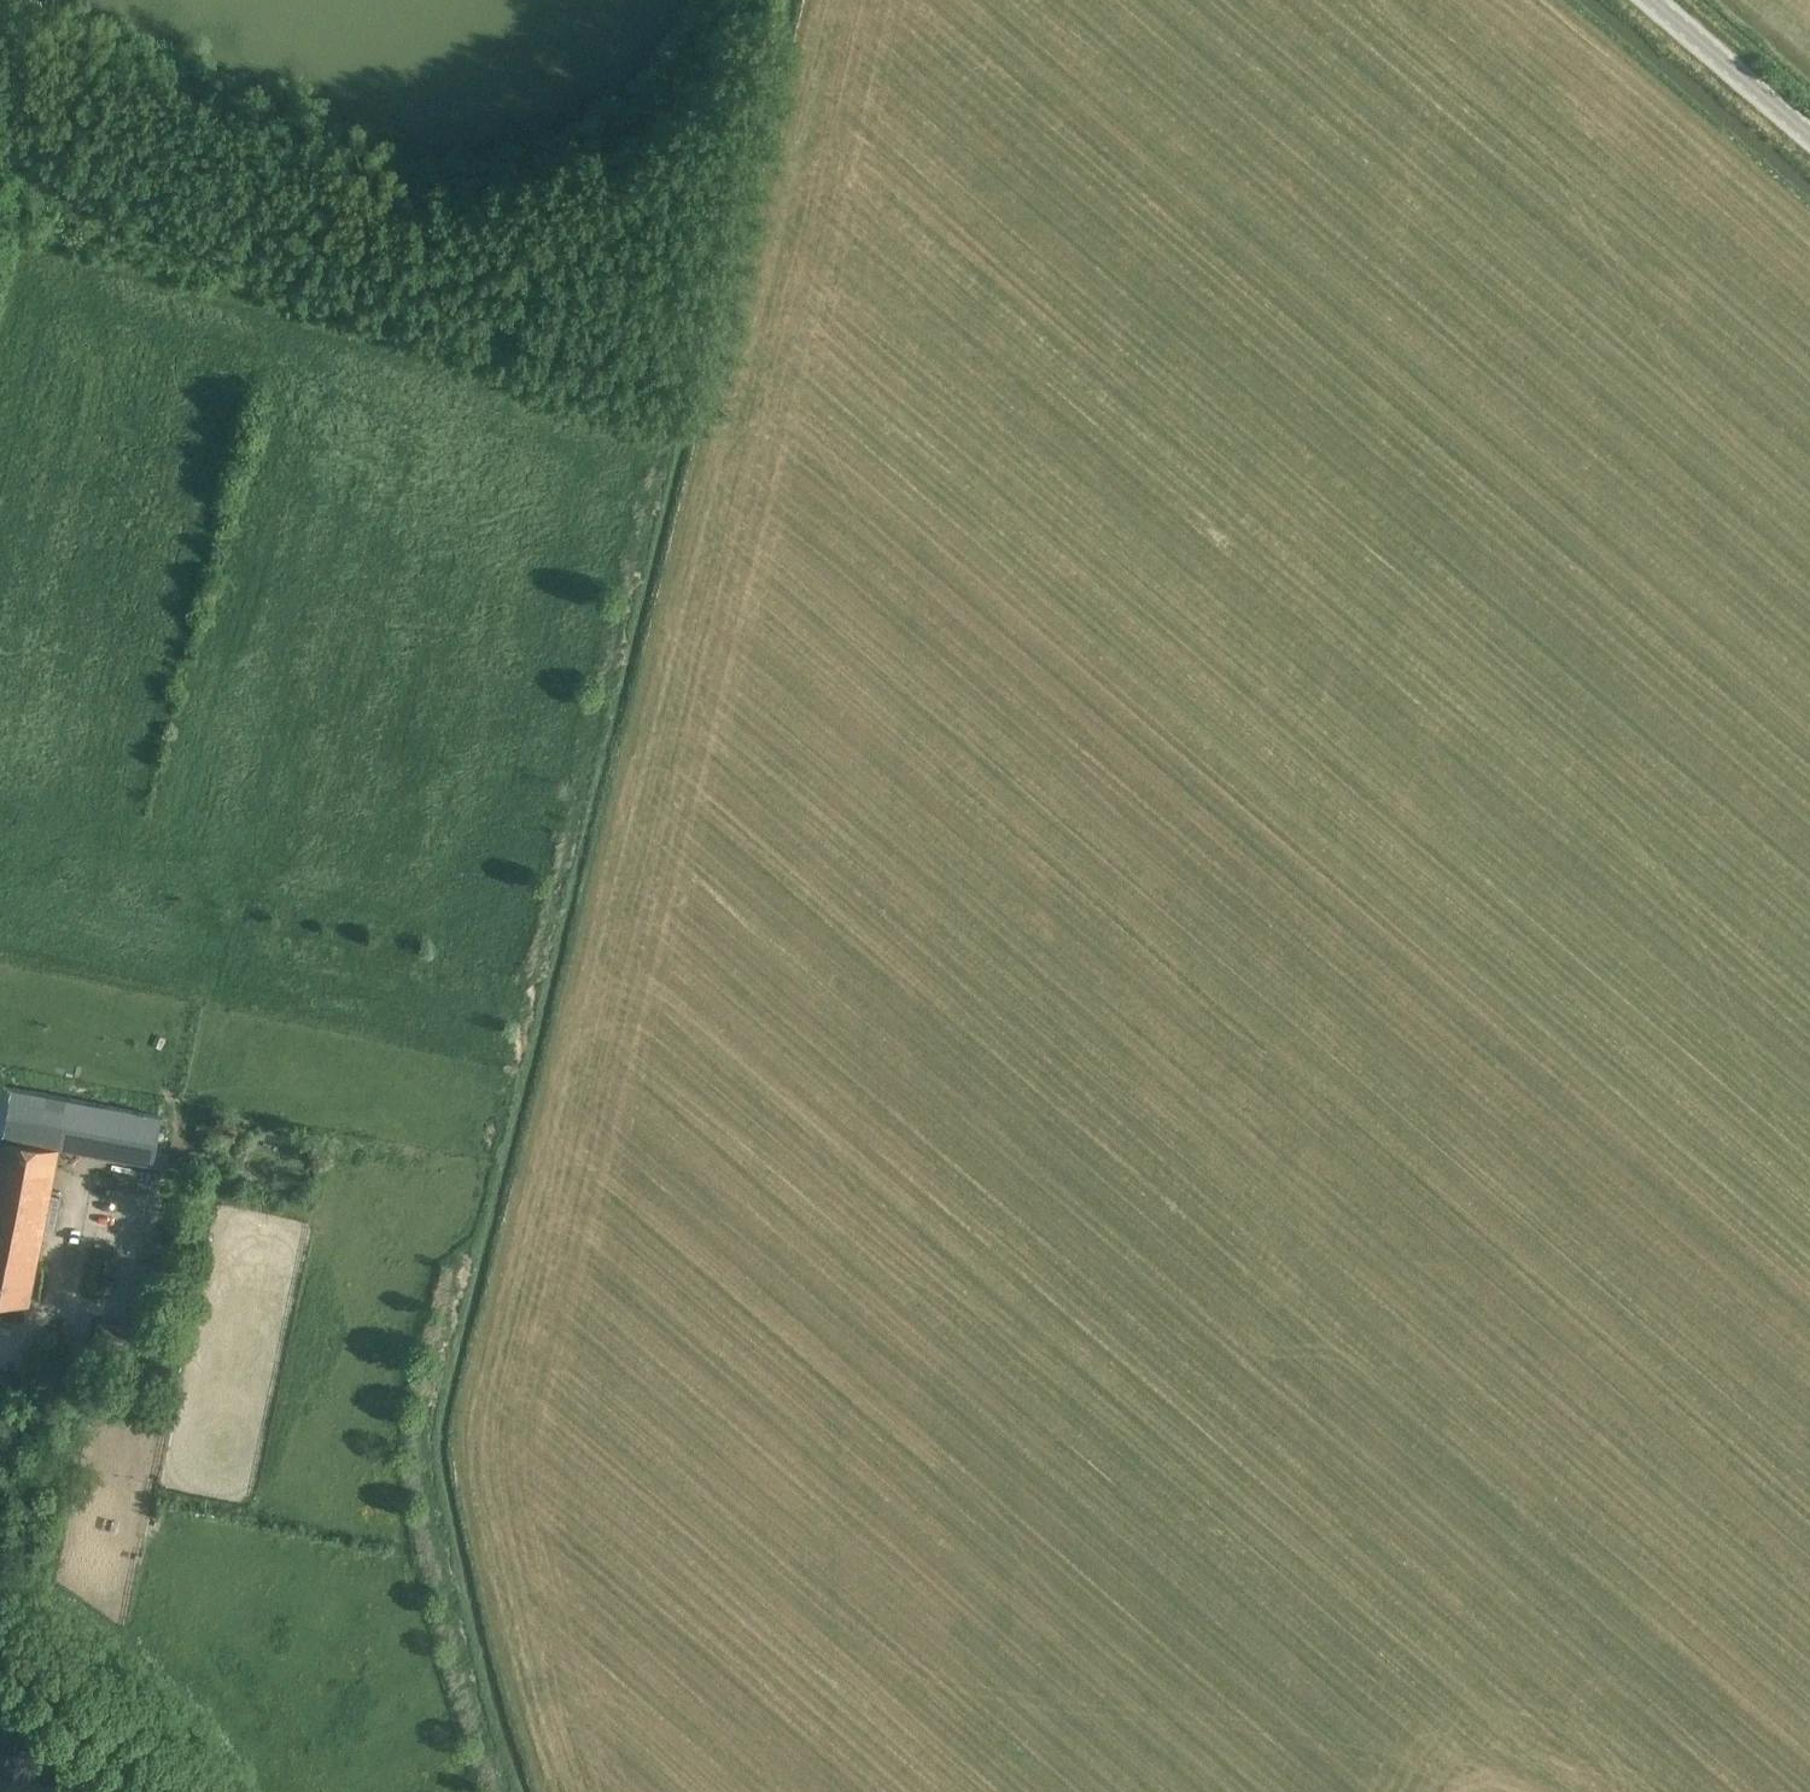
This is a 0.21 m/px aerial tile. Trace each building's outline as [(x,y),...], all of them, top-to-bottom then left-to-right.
[(29,1301),(34,1277),(43,1226),(57,1229),(62,1196),(49,1194),(58,1145),(155,1164),(157,1150),(162,1114),(0,1085),(0,1296),(29,1301)] [(0,1765),(0,1791),(11,1791),(24,1779),(16,1771),(7,1762),(5,1760),(0,1765)]
